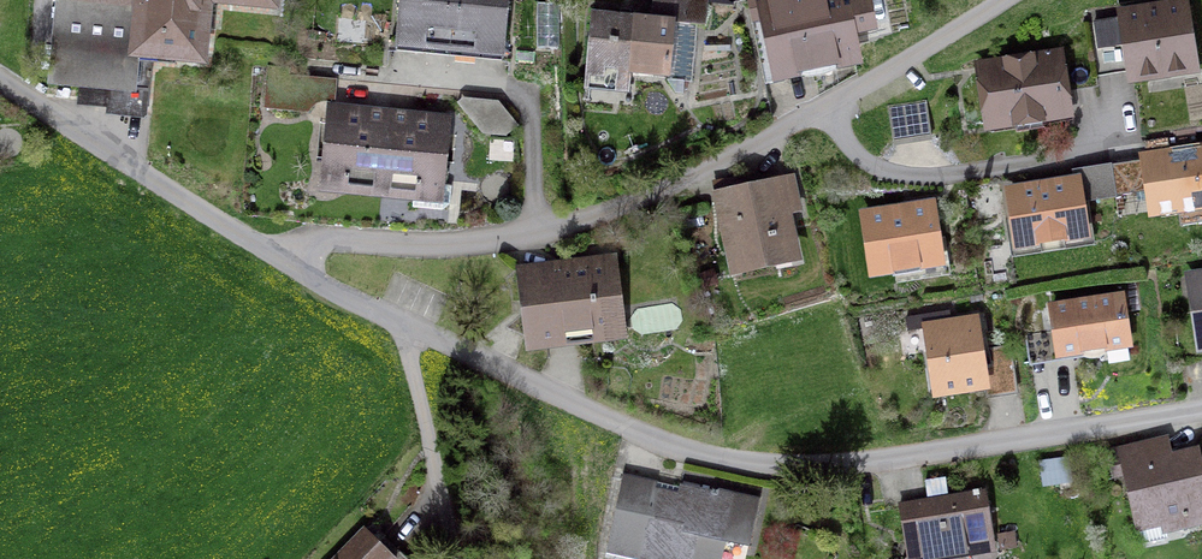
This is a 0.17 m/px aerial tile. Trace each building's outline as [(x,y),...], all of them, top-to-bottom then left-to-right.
[(146,4),(140,4),(138,17),(59,9),(52,81),(132,89),(135,52),(201,59),(207,0),(146,0),(146,4)] [(59,9),(138,17),(140,4),(146,4),(146,0),(60,0),(59,9)] [(396,42),(504,53),(509,0),(400,0),(396,42)] [(539,42),(562,43),(563,1),(540,0),(539,42)] [(631,73),(691,80),(696,25),(704,26),(707,0),(654,0),(652,19),(592,13),(585,88),(629,93),(631,73)] [(782,71),(853,56),(848,30),(871,25),(865,0),(842,0),(841,0),(798,0),(749,10),(765,84),(784,80),(782,71)] [(1124,18),(1088,23),(1092,48),(1096,76),(1132,71),(1133,77),(1193,68),(1183,5),(1123,14),(1124,18)] [(1061,88),(1097,82),(1096,76),(1092,48),(1007,62),(1008,68),(983,72),(991,125),(1017,121),(1016,115),(1038,112),(1039,118),(1065,114),(1061,88)] [(307,111),(315,102),(333,100),(335,79),(290,74),(291,67),(268,65),(264,108),(307,111)] [(475,128),(508,129),(509,97),(476,97),(475,128)] [(888,106),(893,141),(932,136),(926,100),(888,106)] [(343,178),(343,184),(382,188),(388,119),(371,118),(369,113),(363,111),(358,112),(354,117),(348,117),(348,109),(329,108),(322,176),(343,178)] [(413,116),(405,121),(388,119),(382,188),(414,191),(413,207),(442,210),(450,204),(451,185),(442,184),(449,119),(429,117),(429,124),(422,124),(419,118),(413,116)] [(1170,154),(1167,139),(1145,142),(1147,158),(1110,163),(1115,196),(1150,190),(1153,211),(1178,207),(1181,224),(1201,221),(1201,149),(1170,154)] [(775,257),(772,246),(790,241),(785,213),(798,210),(790,176),(760,183),(763,196),(754,194),(753,192),(721,199),(735,266),(775,257)] [(1010,191),(1019,244),(1084,234),(1076,181),(1010,191)] [(921,270),(920,264),(939,262),(931,205),(865,215),(874,271),(893,269),(894,274),(921,270)] [(525,274),(533,341),(617,331),(609,264),(525,274)] [(1192,281),(1201,343),(1201,279),(1192,281)] [(1053,308),(1060,353),(1127,342),(1120,298),(1053,308)] [(927,327),(937,393),(985,385),(975,320),(951,323),(949,311),(906,317),(908,329),(927,327)] [(1050,329),(1030,332),(1033,357),(1054,354),(1050,329)] [(1011,348),(989,350),(994,389),(1016,386),(1011,348)] [(1186,525),(1201,521),(1201,469),(1198,451),(1149,464),(1144,444),(1108,452),(1113,474),(1125,471),(1141,542),(1165,536),(1161,516),(1182,510),(1186,525)] [(715,539),(749,546),(760,499),(712,488),(712,491),(680,484),(678,493),(655,488),(657,482),(623,474),(606,552),(638,558),(710,558),(715,539)] [(966,548),(967,554),(988,551),(978,489),(973,490),(974,494),(899,506),(909,558),(966,548)] [(365,529),(336,558),(395,558),(365,529)]
